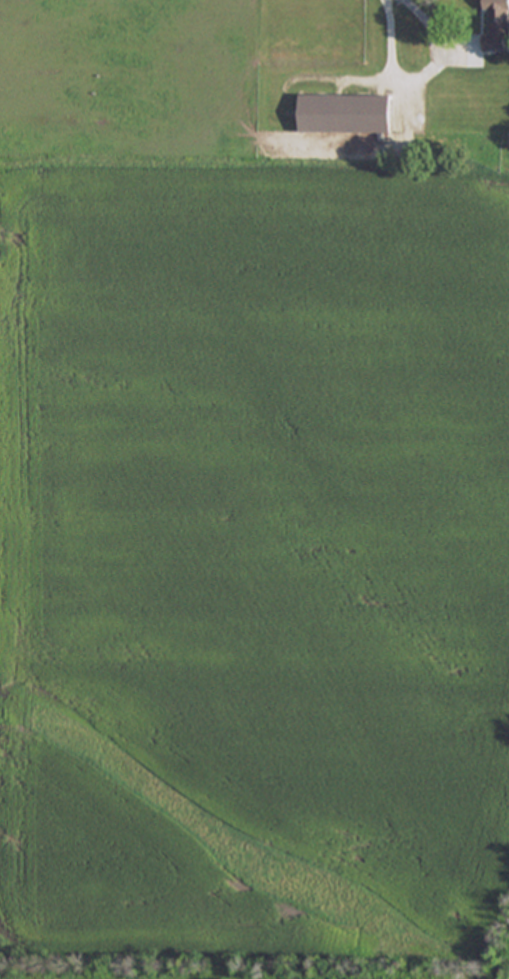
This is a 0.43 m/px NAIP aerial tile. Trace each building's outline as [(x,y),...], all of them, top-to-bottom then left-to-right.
[(484,13),(490,13),(489,32),(482,32),(482,50),(503,50),(503,40),(508,40),(508,0),(484,0),(484,13)] [(299,132),(391,132),(391,94),(299,94),(299,132)]
